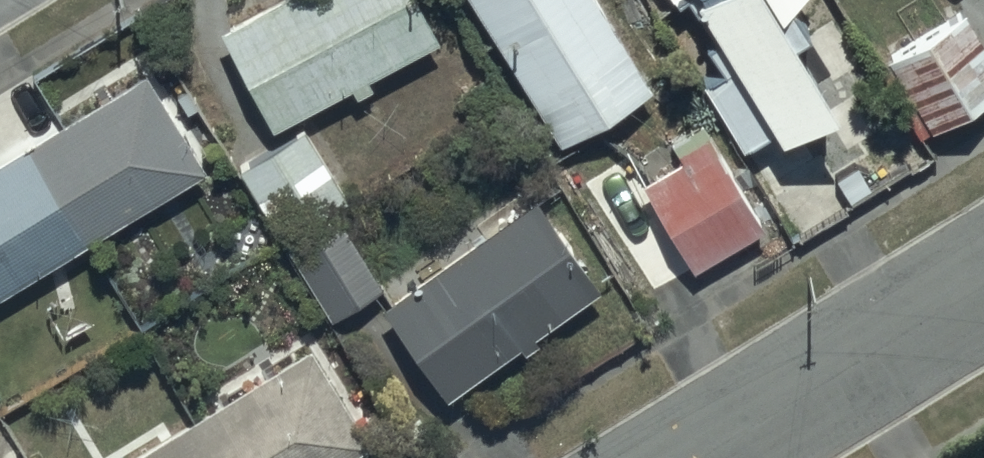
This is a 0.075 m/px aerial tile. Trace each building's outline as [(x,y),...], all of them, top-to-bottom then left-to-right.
[(226,13),(277,110),(353,70),(361,85),(382,74),(373,59),(441,23),(429,0),(250,0),(226,13)] [(561,136),(657,81),(611,0),(483,0),(561,136)] [(722,21),(715,26),(729,48),(709,60),(752,127),(787,105),(790,109),(853,68),(809,0),(709,0),(722,21)] [(885,40),(929,118),(983,87),(983,27),(969,0),(954,0),(885,40)] [(0,153),(0,284),(214,161),(157,62),(0,153)] [(310,115),(244,154),(332,302),(383,272),(338,197),(353,188),(310,115)] [(648,167),(700,255),(770,212),(713,120),(680,140),(683,145),(648,167)] [(600,270),(538,182),(387,289),(449,376),(600,270)] [(311,326),(107,457),(325,457),(376,425),(311,326)]
